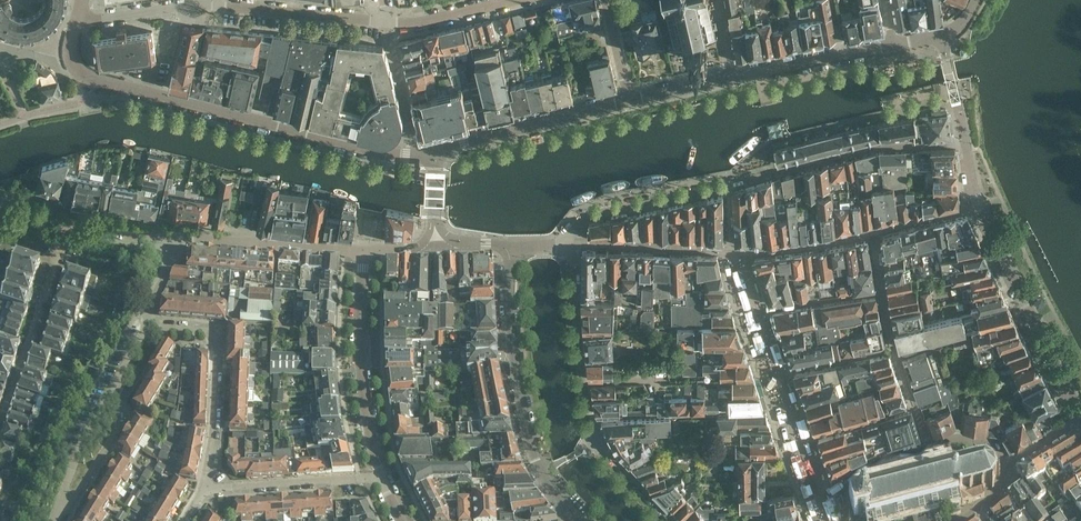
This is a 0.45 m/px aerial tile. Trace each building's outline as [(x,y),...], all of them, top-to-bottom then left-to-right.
[(35,36),(35,35),(40,33),(41,34),(50,28),(57,20),(56,19),(59,15),(60,15),(65,5),(65,0),(46,0),(46,1),(43,8),(38,14),(31,18),(23,20),(16,20),(8,16),(2,11),(0,8),(0,34),(8,37),(9,36),(13,36),(14,38),(25,39),(35,36)] [(598,7),(596,0),(571,0),(569,1),(573,15),(598,9),(598,7)] [(664,7),(671,36),(672,40),(666,41),(667,43),(673,41),(674,45),(672,46),(672,47),(674,47),(674,48),(675,47),(675,49),(677,49),(677,48),(678,49),(678,50),(679,50),(679,49),(683,48),(683,50),(685,52),(688,51),(689,50),(689,51),(689,52),(691,52),(691,54),(690,54),(690,55),(687,56),(688,58),(690,57),(691,58),(692,60),(694,60),(693,57),(694,57),(695,55),(695,54),(700,53),(701,54),(702,55),(703,55),(704,58),(706,57),(705,54),(706,54),(708,53),(708,51),(705,52),(705,51),(703,51),(703,49),(704,48),(704,46),(705,47),(708,46),(709,44),(713,43),(713,44),(714,44),(713,43),(715,41),(714,40),(716,40),(715,38),(716,38),(716,37),(718,37),(717,35),(715,36),(714,30),(716,29),(717,29),(717,28),(715,23),(716,23),(716,22),(715,22),(715,23),(712,23),(711,17),(713,17),(712,15),(710,16),(708,7),(710,7),(710,5),(708,6),(707,0),(662,0),(664,7)] [(753,0),(724,0),(726,14),(739,11),(740,15),(744,14),(744,11),(754,9),(753,0)] [(816,5),(823,43),(835,41),(827,0),(815,0),(816,5)] [(861,18),(879,14),(877,0),(858,0),(861,18)] [(907,7),(906,0),(890,0),(892,10),(895,30),(910,27),(907,7)] [(908,7),(907,7),(910,27),(926,24),(928,24),(925,0),(919,0),(920,5),(908,7)] [(928,24),(942,20),(940,0),(925,0),(928,24)] [(573,17),(573,15),(569,1),(551,5),(554,22),(557,33),(576,28),(573,17)] [(797,22),(802,47),(823,43),(816,5),(808,7),(809,13),(796,16),(797,22)] [(649,47),(653,46),(664,43),(663,42),(666,41),(672,40),(671,36),(664,7),(640,13),(641,17),(619,23),(621,30),(632,28),(638,52),(649,50),(649,47)] [(535,9),(524,11),(526,18),(537,15),(535,9)] [(576,28),(601,22),(598,9),(573,15),(573,17),(576,28)] [(741,19),(740,15),(739,11),(726,14),(730,33),(743,31),(741,21),(744,20),(743,18),(741,19)] [(783,24),(783,28),(787,50),(802,47),(797,22),(796,16),(789,17),(788,11),(781,12),(781,14),(777,15),(778,19),(782,18),(783,24)] [(862,36),(859,18),(859,16),(852,17),(851,11),(840,12),(841,19),(845,39),(862,36)] [(525,24),(522,12),(512,15),(515,27),(525,24)] [(743,31),(744,31),(749,57),(761,55),(757,28),(756,28),(750,29),(748,20),(746,20),(745,14),(744,14),(740,15),(741,19),(743,18),(744,20),(741,21),(743,31)] [(880,14),(879,14),(861,18),(859,18),(862,36),(883,32),(880,14)] [(509,15),(500,17),(504,33),(513,31),(509,15)] [(487,39),(496,37),(491,19),(483,22),(487,39)] [(482,40),(487,39),(483,22),(474,24),(478,41),(480,47),(484,46),(482,40)] [(770,30),(771,31),(769,22),(756,25),(756,28),(757,28),(761,55),(774,52),(770,30)] [(474,42),(478,41),(474,24),(465,26),(471,50),(476,48),(474,42)] [(467,59),(464,50),(469,49),(463,26),(455,28),(462,60),(467,59)] [(175,57),(196,60),(201,61),(202,58),(203,53),(202,53),(207,29),(182,27),(175,57)] [(156,59),(152,31),(127,34),(126,28),(117,30),(117,35),(93,39),(97,67),(156,59)] [(462,60),(455,28),(447,30),(452,53),(454,62),(458,61),(459,62),(463,61),(462,60)] [(606,44),(602,29),(602,28),(586,32),(588,41),(597,39),(598,45),(606,44)] [(787,50),(783,28),(771,31),(770,30),(774,52),(787,50)] [(273,35),(207,29),(202,53),(203,53),(202,58),(205,58),(215,60),(216,56),(256,64),(256,62),(266,64),(273,35)] [(452,53),(447,30),(438,32),(443,50),(444,55),(447,67),(455,65),(454,62),(452,53)] [(734,60),(749,57),(744,31),(743,31),(730,33),(734,60)] [(438,32),(422,36),(425,47),(424,47),(426,53),(426,54),(427,54),(428,54),(430,61),(430,62),(432,62),(440,60),(438,52),(443,50),(438,32)] [(265,69),(280,73),(283,74),(292,37),(273,35),(266,64),(265,69)] [(425,47),(422,36),(409,39),(413,53),(417,52),(416,49),(422,48),(423,54),(426,53),(424,47),(425,47)] [(283,74),(280,73),(279,80),(275,79),(267,112),(292,119),(310,39),(292,37),(283,74)] [(310,39),(292,119),(309,123),(320,75),(330,77),(337,41),(310,39)] [(413,53),(409,39),(398,42),(402,56),(413,53)] [(384,54),(382,46),(337,41),(330,77),(320,75),(309,123),(378,141),(379,138),(386,138),(389,137),(391,135),(394,133),(396,131),(397,128),(398,126),(398,118),(401,117),(386,54),(384,54)] [(964,47),(961,48),(960,50),(961,56),(963,57),(966,56),(968,54),(967,49),(964,47)] [(413,53),(402,56),(404,65),(421,61),(421,59),(428,58),(427,54),(426,54),(426,53),(423,54),(422,48),(416,49),(417,52),(413,53)] [(514,113),(503,67),(499,49),(472,56),(475,65),(478,78),(488,120),(514,113)] [(594,94),(595,94),(616,89),(609,58),(608,54),(602,55),(603,59),(587,63),(592,84),(586,86),(588,95),(594,94)] [(195,67),(196,60),(175,57),(172,72),(193,77),(193,73),(195,67)] [(30,68),(36,72),(39,74),(41,83),(37,84),(41,102),(60,97),(55,75),(35,60),(30,68)] [(203,69),(201,69),(199,74),(229,81),(224,101),(225,102),(226,103),(226,102),(237,105),(242,107),(242,106),(245,107),(246,108),(246,107),(250,108),(251,109),(259,73),(258,72),(258,73),(205,60),(203,69)] [(428,67),(431,66),(432,70),(436,69),(435,64),(433,65),(432,62),(430,62),(430,61),(427,62),(428,67)] [(422,62),(404,67),(407,76),(432,70),(431,66),(428,67),(425,67),(424,66),(423,66),(422,62)] [(456,64),(457,70),(465,69),(463,62),(456,64)] [(531,108),(524,80),(520,63),(503,67),(514,113),(531,108)] [(448,73),(457,70),(456,64),(455,65),(447,67),(448,73)] [(410,90),(413,101),(428,97),(437,95),(435,86),(451,82),(450,77),(438,80),(439,82),(435,83),(432,70),(407,76),(410,90)] [(172,72),(168,87),(189,92),(193,77),(172,72)] [(189,92),(224,101),(229,81),(199,74),(193,73),(193,77),(189,92)] [(538,80),(544,105),(557,102),(551,77),(550,73),(542,75),(543,79),(538,80)] [(572,98),(572,97),(566,73),(551,77),(557,102),(572,98)] [(533,77),(524,80),(531,108),(544,105),(538,80),(534,81),(533,77)] [(471,92),(472,96),(478,122),(488,120),(478,78),(467,81),(470,92),(471,92)] [(462,88),(453,91),(437,95),(428,97),(413,101),(421,136),(467,125),(463,107),(466,106),(464,98),(462,88)] [(463,107),(467,125),(478,122),(472,96),(464,98),(466,106),(463,107)] [(945,108),(930,110),(931,116),(924,116),(925,123),(915,124),(917,131),(949,126),(948,118),(950,118),(949,114),(946,114),(945,108)] [(913,118),(877,124),(881,139),(909,135),(909,132),(914,131),(917,131),(915,124),(913,118)] [(877,124),(812,139),(773,148),(777,164),(880,139),(881,139),(877,124)] [(950,134),(949,126),(917,131),(914,131),(914,135),(919,135),(919,136),(921,136),(921,142),(953,138),(952,134),(950,134)] [(927,156),(928,161),(955,161),(955,150),(929,151),(930,156),(927,156)] [(904,152),(878,153),(883,188),(892,187),(905,185),(906,169),(904,169),(904,152)] [(887,221),(883,188),(878,153),(854,159),(857,170),(859,170),(859,172),(870,171),(872,195),(873,209),(874,224),(887,221)] [(148,155),(143,177),(149,178),(150,174),(154,175),(159,157),(148,155)] [(159,180),(158,183),(163,184),(169,159),(159,157),(154,175),(153,179),(159,180)] [(851,159),(844,161),(846,179),(854,177),(851,159)] [(59,196),(65,174),(68,160),(42,168),(36,190),(59,196)] [(826,166),(828,181),(846,179),(844,161),(826,166)] [(932,171),(933,171),(956,172),(956,169),(955,161),(928,161),(923,161),(923,167),(931,166),(932,171)] [(829,189),(828,181),(826,166),(823,167),(812,170),(814,190),(829,189)] [(812,170),(802,172),(804,189),(804,192),(801,192),(803,206),(807,206),(807,205),(816,204),(814,190),(812,170)] [(857,198),(858,204),(862,227),(874,224),(873,209),(872,195),(870,171),(859,172),(859,170),(857,170),(857,173),(859,186),(862,185),(862,194),(863,197),(857,198)] [(935,191),(957,192),(956,172),(933,171),(933,180),(927,180),(927,191),(935,191)] [(804,192),(804,189),(802,172),(792,174),(794,191),(794,193),(801,192),(804,192)] [(59,196),(62,199),(65,202),(72,203),(78,176),(65,174),(59,196)] [(98,207),(109,209),(113,186),(115,186),(116,183),(117,175),(111,174),(110,182),(103,181),(98,207)] [(794,198),(794,193),(794,191),(792,174),(782,177),(784,197),(784,200),(795,198),(794,198)] [(72,203),(85,205),(90,178),(78,176),(72,203)] [(166,215),(180,217),(183,197),(184,197),(185,190),(175,188),(176,184),(172,184),(173,177),(167,176),(159,213),(166,214),(166,215)] [(141,190),(126,188),(125,188),(121,211),(137,214),(140,201),(154,203),(158,183),(159,180),(153,179),(149,178),(143,177),(143,178),(141,188),(141,190)] [(780,177),(771,180),(763,183),(757,185),(758,200),(763,200),(782,198),(780,177)] [(90,178),(85,205),(98,207),(103,181),(90,178)] [(223,227),(226,215),(232,181),(221,178),(216,201),(215,209),(213,220),(212,225),(223,227)] [(831,206),(835,234),(853,229),(849,198),(846,179),(828,181),(829,189),(831,206)] [(109,209),(121,211),(125,188),(126,188),(127,181),(123,180),(122,185),(121,183),(116,183),(115,186),(113,186),(109,209)] [(137,214),(156,217),(158,204),(163,184),(158,183),(154,203),(140,201),(137,214)] [(266,191),(263,201),(274,203),(277,191),(278,187),(276,186),(275,185),(271,184),(270,185),(268,184),(267,184),(263,183),(261,190),(266,191)] [(757,185),(748,188),(744,189),(745,201),(758,200),(757,185)] [(183,197),(180,217),(194,219),(196,199),(197,193),(190,192),(191,188),(185,187),(185,190),(184,197),(183,197)] [(892,187),(883,188),(887,221),(897,219),(895,202),(894,196),(892,187)] [(745,201),(744,189),(731,193),(733,222),(747,221),(746,208),(745,201)] [(814,190),(816,204),(817,214),(817,217),(819,237),(835,234),(831,206),(829,189),(814,190)] [(910,216),(924,213),(922,199),(916,200),(914,191),(906,190),(906,191),(905,191),(905,194),(904,194),(906,200),(908,200),(910,216)] [(308,194),(303,193),(277,191),(274,203),(270,221),(273,222),(270,233),(303,237),(308,211),(305,211),(308,194)] [(936,198),(922,199),(924,213),(958,205),(957,192),(935,191),(936,198)] [(803,206),(801,192),(794,193),(794,198),(795,198),(797,219),(798,228),(797,228),(799,240),(808,239),(808,234),(806,218),(808,218),(807,206),(803,206)] [(894,196),(895,202),(897,219),(910,216),(908,200),(906,200),(904,194),(902,193),(896,194),(895,196),(894,196)] [(707,198),(707,199),(707,211),(707,222),(722,222),(722,195),(707,198)] [(854,197),(849,198),(853,229),(862,227),(858,204),(857,198),(857,195),(854,195),(854,197)] [(777,226),(779,242),(789,241),(786,213),(784,200),(784,197),(782,198),(763,200),(764,211),(774,210),(775,216),(776,216),(777,226)] [(786,213),(789,241),(799,240),(797,228),(798,228),(797,219),(795,198),(784,200),(786,213)] [(213,220),(215,209),(216,201),(196,199),(194,219),(207,221),(208,219),(213,220)] [(320,239),(322,239),(325,221),(329,201),(313,199),(307,237),(320,239)] [(344,199),(337,239),(348,240),(351,239),(356,212),(355,205),(354,205),(355,202),(344,199)] [(707,199),(698,201),(699,211),(707,211),(707,199)] [(747,221),(749,243),(762,244),(762,234),(760,217),(759,206),(758,206),(758,200),(745,201),(746,208),(747,221)] [(760,217),(762,234),(762,244),(779,242),(777,226),(776,216),(775,216),(774,210),(764,211),(763,200),(758,200),(758,206),(759,206),(760,217)] [(267,233),(270,221),(274,203),(263,201),(256,231),(267,233)] [(695,219),(694,201),(683,204),(682,219),(695,219)] [(699,211),(698,201),(694,201),(695,219),(695,241),(707,242),(707,222),(707,211),(699,211)] [(677,205),(668,207),(668,239),(682,240),(682,219),(683,204),(677,205)] [(806,218),(808,234),(808,239),(817,238),(819,237),(817,217),(817,214),(816,204),(807,205),(807,206),(808,218),(806,218)] [(668,207),(656,210),(656,238),(668,239),(668,207)] [(385,215),(385,225),(385,241),(407,242),(410,239),(412,215),(386,209),(385,215)] [(656,210),(639,214),(641,237),(656,238),(656,210)] [(610,217),(610,219),(610,237),(625,236),(625,220),(624,214),(610,217)] [(625,220),(625,236),(641,237),(639,214),(633,215),(627,216),(627,215),(625,214),(624,214),(625,220)] [(965,216),(956,218),(960,234),(961,240),(976,237),(965,216)] [(610,237),(610,219),(603,221),(603,218),(597,219),(597,222),(588,223),(588,237),(610,237)] [(961,240),(960,234),(956,218),(944,220),(947,234),(948,240),(948,242),(955,241),(961,240)] [(695,219),(682,219),(682,240),(695,241),(695,219)] [(948,240),(947,234),(944,220),(936,222),(934,222),(935,231),(936,242),(948,240)] [(337,222),(325,221),(322,239),(334,239),(337,222)] [(733,222),(734,234),(734,243),(749,243),(747,221),(733,222)] [(722,222),(707,222),(707,242),(723,243),(722,222)] [(913,227),(914,234),(915,246),(915,247),(916,251),(915,252),(911,252),(912,264),(913,264),(915,277),(949,270),(964,267),(963,255),(957,256),(955,241),(948,242),(948,240),(936,242),(935,231),(934,222),(922,225),(913,227)] [(908,229),(899,231),(901,248),(901,250),(903,257),(904,266),(912,264),(911,252),(915,252),(916,251),(915,247),(915,246),(914,234),(913,227),(908,229)] [(901,248),(899,231),(882,236),(880,239),(883,258),(896,256),(895,249),(901,248)] [(957,256),(963,255),(982,251),(976,237),(961,240),(955,241),(957,256)] [(866,241),(855,243),(859,268),(870,266),(866,241)] [(855,243),(843,245),(845,262),(837,264),(838,275),(839,279),(848,277),(847,270),(849,269),(859,268),(855,243)] [(843,245),(828,248),(833,276),(838,275),(837,264),(845,262),(843,245)] [(188,257),(187,268),(189,268),(188,281),(202,282),(203,280),(203,270),(201,270),(203,249),(189,248),(187,250),(186,257),(188,257)] [(833,276),(828,248),(816,250),(812,251),(816,278),(817,284),(834,281),(833,276)] [(216,271),(217,250),(203,249),(201,270),(203,270),(203,280),(215,281),(216,271)] [(217,250),(216,271),(230,272),(232,251),(217,250)] [(235,273),(244,273),(246,253),(232,251),(230,272),(229,279),(235,279),(235,273)] [(594,251),(582,251),(581,297),(593,297),(593,296),(593,275),(594,251)] [(607,251),(594,251),(593,275),(608,276),(607,251)] [(621,272),(621,264),(621,251),(607,251),(608,276),(608,279),(607,284),(608,284),(608,296),(608,297),(621,297),(621,286),(621,272)] [(637,252),(621,251),(621,264),(626,265),(626,272),(621,272),(621,286),(636,286),(636,275),(637,252)] [(801,253),(804,273),(805,280),(808,298),(819,296),(818,289),(817,284),(816,278),(812,251),(808,252),(801,253)] [(987,262),(982,251),(963,255),(964,267),(987,262)] [(652,253),(637,252),(636,275),(636,286),(635,296),(635,303),(641,304),(651,302),(652,295),(652,276),(652,253)] [(13,263),(10,272),(33,280),(39,261),(16,253),(16,254),(12,253),(10,253),(8,260),(9,262),(13,263)] [(244,273),(259,275),(260,254),(246,253),(244,273)] [(279,265),(278,275),(301,275),(301,270),(301,267),(299,266),(300,255),(279,253),(279,265)] [(669,254),(652,253),(652,276),(652,295),(670,294),(669,288),(671,288),(670,275),(669,254)] [(801,253),(789,254),(791,267),(792,274),(804,273),(801,253)] [(260,254),(259,275),(258,285),(272,287),(273,276),(274,263),(276,263),(277,255),(260,254)] [(684,267),(683,256),(669,254),(670,275),(671,288),(669,288),(670,294),(670,303),(685,303),(685,289),(685,287),(684,267)] [(785,275),(792,274),(791,267),(789,254),(775,256),(778,269),(784,268),(785,275)] [(302,255),(301,267),(301,270),(301,275),(322,276),(337,277),(338,258),(315,256),(302,255)] [(692,289),(692,277),(691,272),(696,272),(696,256),(683,256),(684,267),(685,287),(685,289),(692,289)] [(691,272),(692,277),(697,277),(720,274),(716,256),(696,256),(696,272),(691,272)] [(776,264),(775,256),(752,259),(756,269),(771,266),(776,264)] [(884,268),(902,266),(904,266),(903,257),(883,260),(884,268)] [(458,283),(457,283),(458,258),(457,258),(457,259),(443,259),(446,306),(458,305),(458,289),(458,283)] [(458,289),(469,288),(469,259),(469,258),(458,258),(457,283),(458,283),(458,289)] [(469,259),(469,288),(469,293),(493,292),(493,277),(492,261),(493,261),(489,258),(488,259),(469,259)] [(385,282),(398,282),(399,259),(386,259),(385,282)] [(397,286),(410,287),(411,259),(399,259),(398,282),(397,286)] [(430,259),(411,259),(410,287),(409,307),(422,306),(429,306),(430,259)] [(433,306),(438,306),(446,306),(443,259),(434,259),(433,297),(433,300),(431,300),(431,302),(433,302),(433,306)] [(951,282),(969,278),(992,272),(987,262),(964,267),(949,270),(951,282)] [(776,279),(771,266),(756,269),(761,284),(776,281),(776,279)] [(872,278),(871,272),(870,266),(859,268),(849,269),(851,281),(872,278)] [(884,272),(885,281),(904,279),(904,276),(902,266),(884,268),(884,272)] [(189,268),(187,268),(176,267),(170,279),(188,281),(189,268)] [(67,269),(60,289),(84,297),(87,287),(93,289),(95,287),(97,281),(96,279),(90,277),(67,269)] [(29,294),(33,280),(10,272),(6,286),(29,294)] [(996,280),(992,272),(969,278),(969,281),(959,283),(960,288),(969,287),(996,280)] [(805,280),(804,273),(792,274),(797,299),(808,298),(805,280)] [(724,289),(720,274),(697,277),(692,277),(692,289),(724,289)] [(322,297),(322,295),(336,296),(337,277),(322,276),(301,275),(278,275),(276,275),(275,289),(298,291),(313,291),(313,298),(320,299),(320,297),(322,297)] [(608,279),(608,276),(593,275),(593,296),(608,296),(608,284),(607,284),(608,279)] [(786,277),(776,279),(776,281),(761,284),(768,303),(793,300),(786,277)] [(874,289),(872,278),(851,281),(852,292),(874,289)] [(909,278),(904,279),(885,281),(886,283),(887,294),(911,290),(909,278)] [(833,279),(834,287),(836,294),(850,293),(849,282),(839,283),(839,279),(833,279)] [(969,298),(975,297),(1001,290),(996,280),(969,287),(960,288),(958,289),(959,294),(956,295),(958,301),(963,300),(964,301),(967,300),(969,300),(969,298)] [(24,308),(24,307),(29,294),(6,286),(1,300),(11,303),(24,308)] [(134,291),(125,287),(120,301),(129,304),(134,291)] [(230,296),(239,297),(240,288),(230,287),(230,296)] [(818,289),(819,296),(836,294),(834,287),(818,289)] [(272,290),(250,288),(249,299),(271,301),(272,290)] [(89,299),(84,297),(60,289),(56,303),(79,311),(85,313),(89,299)] [(692,289),(685,289),(685,303),(670,303),(669,303),(670,327),(701,326),(702,315),(701,312),(702,302),(728,303),(724,289),(692,289)] [(887,294),(889,304),(917,299),(915,289),(911,290),(887,294)] [(282,290),(274,290),(273,303),(281,304),(282,290)] [(928,290),(920,292),(924,309),(932,307),(928,290)] [(970,313),(975,312),(1007,304),(1001,290),(975,297),(969,298),(969,300),(967,300),(970,313)] [(304,305),(336,307),(336,296),(322,295),(322,297),(320,297),(320,299),(313,298),(313,291),(298,291),(297,297),(304,298),(304,305)] [(493,294),(493,292),(469,293),(469,305),(489,305),(494,304),(493,294)] [(385,296),(385,307),(406,307),(405,297),(385,296)] [(174,298),(160,297),(159,314),(172,315),(174,298)] [(864,310),(877,308),(875,297),(862,299),(864,310)] [(172,315),(185,316),(187,299),(174,298),(172,315)] [(187,299),(185,316),(198,317),(200,300),(187,299)] [(273,301),(271,301),(249,299),(248,310),(242,310),(241,319),(271,322),(273,301)] [(863,313),(861,299),(820,304),(811,306),(815,327),(815,328),(837,324),(837,326),(842,325),(856,322),(855,321),(861,320),(861,318),(861,314),(863,313)] [(889,305),(891,315),(918,310),(917,299),(889,304),(889,305)] [(24,317),(27,308),(24,307),(24,308),(11,303),(1,300),(1,301),(0,301),(0,309),(24,317)] [(198,317),(211,318),(213,301),(200,300),(198,317)] [(226,302),(213,301),(211,318),(225,319),(226,302)] [(582,315),(613,316),(613,302),(581,302),(582,315)] [(730,313),(728,303),(702,302),(701,312),(730,313)] [(51,317),(73,324),(75,325),(79,311),(56,303),(51,317)] [(335,318),(336,307),(304,305),(294,304),(294,312),(304,313),(304,314),(311,315),(311,317),(335,318)] [(489,305),(469,305),(458,305),(446,306),(438,306),(433,306),(429,306),(422,306),(422,323),(422,333),(422,344),(434,344),(435,334),(442,334),(442,333),(454,333),(459,333),(467,333),(470,333),(496,332),(494,304),(489,305)] [(971,329),(1013,317),(1007,304),(975,312),(970,313),(961,314),(965,330),(971,329)] [(409,307),(406,307),(385,307),(385,310),(385,325),(385,334),(422,333),(422,323),(422,306),(409,307)] [(772,313),(779,333),(803,329),(815,327),(811,306),(772,313)] [(864,310),(866,320),(879,316),(877,308),(864,310)] [(22,325),(24,317),(0,309),(0,314),(6,316),(5,320),(22,325)] [(643,309),(640,313),(640,325),(635,325),(635,329),(652,328),(652,309),(643,309)] [(920,310),(918,310),(891,315),(894,327),(922,320),(920,310)] [(335,328),(335,318),(311,317),(311,315),(304,314),(304,313),(294,312),(294,321),(303,322),(303,329),(304,329),(335,330),(335,328)] [(961,314),(894,330),(898,347),(921,341),(931,339),(947,335),(965,330),(961,314)] [(582,315),(583,329),(613,329),(613,316),(582,315)] [(701,326),(711,326),(735,326),(734,325),(731,316),(711,316),(702,315),(701,326)] [(864,333),(881,329),(879,316),(866,320),(860,321),(863,333),(864,333)] [(51,317),(48,327),(69,335),(73,324),(51,317)] [(996,338),(1019,330),(1013,317),(971,329),(975,345),(994,339),(996,338)] [(22,325),(5,320),(0,318),(0,327),(19,333),(22,325)] [(245,324),(227,323),(227,337),(245,337),(245,324)] [(779,333),(785,349),(798,347),(805,346),(809,345),(824,343),(831,342),(838,341),(839,337),(837,326),(837,324),(815,328),(815,327),(803,329),(779,333)] [(702,347),(722,346),(742,345),(741,342),(735,326),(711,326),(701,326),(677,327),(677,335),(693,335),(693,337),(688,338),(689,347),(702,346),(702,347)] [(19,334),(19,333),(0,327),(0,337),(16,342),(19,334)] [(44,338),(65,345),(69,335),(48,327),(44,338)] [(335,339),(335,330),(304,329),(304,338),(310,339),(310,338),(311,338),(311,340),(316,340),(316,339),(335,339)] [(867,336),(870,350),(885,347),(881,329),(864,333),(865,336),(867,336)] [(965,330),(947,335),(950,345),(967,340),(965,330)] [(1000,348),(1023,340),(1019,330),(996,338),(998,343),(995,344),(994,339),(975,345),(979,356),(1000,348)] [(853,353),(870,350),(867,336),(865,336),(864,333),(863,333),(858,334),(857,331),(854,332),(856,338),(849,339),(853,353)] [(471,347),(497,346),(496,332),(470,333),(470,337),(467,337),(467,333),(459,333),(459,337),(464,337),(465,347),(471,347)] [(584,335),(586,358),(613,355),(611,332),(584,335)] [(103,335),(97,333),(95,339),(101,341),(103,335)] [(385,334),(385,344),(406,344),(406,341),(411,341),(411,344),(412,344),(422,344),(422,333),(385,334)] [(442,348),(442,334),(435,334),(434,344),(434,348),(442,348)] [(272,336),(271,347),(282,347),(283,337),(272,336)] [(14,361),(20,343),(16,342),(0,337),(0,356),(14,361)] [(227,337),(227,350),(244,350),(244,344),(250,344),(250,338),(245,337),(227,337)] [(62,357),(65,345),(44,338),(40,350),(51,353),(62,357)] [(316,348),(335,348),(335,339),(316,339),(316,340),(311,340),(311,338),(310,338),(310,339),(304,338),(304,347),(308,347),(308,348),(313,348),(316,348)] [(163,339),(154,355),(169,364),(175,365),(176,359),(171,358),(168,356),(174,346),(163,339)] [(853,353),(849,339),(838,341),(840,356),(853,353)] [(924,386),(913,390),(918,403),(939,395),(942,402),(946,400),(950,391),(931,339),(921,341),(922,345),(936,382),(924,386)] [(993,362),(1007,357),(1028,349),(1023,340),(1000,348),(1003,355),(992,359),(993,362)] [(838,341),(831,342),(833,357),(840,356),(838,341)] [(824,343),(809,345),(812,361),(833,357),(831,342),(824,343)] [(385,344),(386,354),(412,353),(412,344),(411,344),(406,344),(385,344)] [(469,370),(498,366),(497,349),(466,350),(434,350),(434,348),(434,344),(422,344),(412,344),(412,353),(413,353),(414,373),(416,372),(417,379),(424,379),(424,373),(459,372),(469,370)] [(722,346),(722,362),(747,361),(744,350),(742,345),(722,346)] [(798,347),(785,349),(790,365),(812,361),(809,345),(805,346),(798,347)] [(909,377),(911,383),(914,389),(913,390),(924,386),(936,382),(922,345),(915,347),(900,350),(902,357),(904,363),(909,377)] [(51,353),(40,350),(33,347),(25,368),(43,375),(51,353)] [(314,375),(336,375),(335,355),(316,355),(316,348),(313,348),(308,348),(308,347),(304,347),(303,347),(303,355),(271,354),(270,374),(294,375),(303,375),(303,374),(305,375),(314,375)] [(1028,349),(1007,357),(1011,368),(1034,360),(1028,349)] [(226,363),(232,363),(249,364),(250,351),(244,350),(227,350),(226,363)] [(196,352),(195,370),(208,371),(209,352),(196,352)] [(413,353),(412,353),(386,354),(386,373),(414,373),(413,353)] [(154,355),(147,366),(152,369),(167,378),(171,371),(166,368),(169,364),(154,355)] [(871,367),(891,363),(888,355),(869,359),(871,367)] [(5,386),(14,361),(0,356),(0,385),(5,387),(5,386)] [(869,359),(852,362),(855,378),(860,377),(859,372),(871,370),(871,367),(869,359)] [(1014,375),(1018,383),(1041,373),(1034,360),(1011,368),(1014,375)] [(731,379),(753,378),(747,361),(722,362),(702,363),(702,372),(719,371),(719,379),(731,379)] [(855,378),(852,362),(844,364),(847,379),(855,378)] [(249,364),(232,363),(231,376),(248,377),(254,377),(255,364),(249,364)] [(602,363),(587,363),(588,378),(612,378),(612,368),(602,368),(602,363)] [(681,363),(681,371),(694,371),(694,363),(681,363)] [(894,371),(891,363),(871,367),(871,370),(872,374),(872,377),(894,371)] [(847,381),(847,379),(844,364),(836,365),(838,377),(841,376),(843,382),(847,381)] [(836,365),(822,368),(824,379),(831,377),(832,381),(839,379),(838,377),(836,365)] [(498,366),(469,370),(473,391),(502,386),(498,367),(498,366)] [(43,375),(25,368),(22,379),(43,386),(51,389),(54,378),(47,376),(43,375)] [(825,380),(824,379),(822,368),(793,373),(799,390),(820,385),(819,381),(825,380)] [(167,378),(152,369),(145,380),(160,389),(163,383),(168,386),(171,380),(167,378)] [(194,388),(207,389),(208,371),(195,370),(194,388)] [(897,379),(894,371),(872,377),(872,374),(860,377),(855,378),(857,388),(865,387),(877,384),(877,385),(878,385),(897,379)] [(414,373),(386,373),(389,393),(417,390),(417,379),(416,372),(414,373)] [(1022,393),(1045,381),(1041,373),(1018,383),(1019,386),(1021,391),(1020,391),(1019,390),(1014,393),(1016,397),(1022,393)] [(314,375),(316,389),(337,388),(336,375),(314,375)] [(231,376),(231,389),(248,389),(248,377),(231,376)] [(717,396),(731,396),(758,396),(753,378),(731,379),(731,387),(702,387),(702,384),(696,384),(697,396),(703,396),(717,396)] [(18,390),(36,396),(39,397),(43,386),(22,379),(18,390)] [(470,379),(459,381),(460,388),(471,386),(470,379)] [(799,390),(804,404),(829,397),(845,393),(841,379),(820,385),(799,390)] [(901,393),(900,389),(897,379),(878,385),(882,398),(886,411),(889,411),(884,397),(901,393)] [(145,380),(138,391),(153,400),(160,389),(145,380)] [(1034,416),(1058,404),(1045,381),(1022,393),(1034,416)] [(829,397),(833,410),(809,417),(810,421),(812,426),(814,431),(868,417),(884,412),(876,384),(845,393),(829,397)] [(624,389),(624,385),(590,386),(593,398),(615,398),(614,389),(624,389)] [(473,391),(475,401),(471,402),(472,406),(466,407),(465,410),(465,412),(479,411),(479,410),(506,405),(502,386),(473,391)] [(194,388),(194,406),(206,407),(207,389),(194,388)] [(317,404),(339,401),(337,388),(316,389),(317,404)] [(248,389),(231,389),(230,402),(247,402),(253,403),(254,390),(248,389)] [(18,390),(14,401),(36,408),(39,397),(36,396),(18,390)] [(273,404),(282,404),(281,390),(272,390),(273,404)] [(417,390),(389,393),(389,396),(391,408),(409,406),(408,398),(418,397),(417,390)] [(950,391),(946,400),(949,409),(957,405),(956,390),(950,391)] [(153,400),(138,391),(131,403),(146,412),(153,400)] [(677,411),(690,411),(690,397),(690,392),(683,392),(683,397),(677,397),(677,411)] [(664,412),(677,411),(677,397),(671,397),(671,393),(664,393),(664,401),(664,412)] [(906,406),(901,393),(884,397),(889,411),(906,406)] [(593,400),(597,414),(664,412),(664,401),(654,401),(648,401),(646,396),(645,395),(643,396),(637,396),(637,402),(646,402),(646,409),(628,410),(628,405),(629,405),(629,397),(615,398),(593,398),(593,400)] [(690,411),(702,410),(704,410),(703,396),(697,396),(690,397),(690,411)] [(704,410),(717,410),(717,396),(703,396),(704,410)] [(717,410),(759,408),(762,408),(758,396),(731,396),(717,396),(717,410)] [(833,410),(829,397),(804,404),(809,417),(833,410)] [(14,401),(11,411),(32,418),(36,408),(14,401)] [(339,401),(317,404),(310,405),(311,415),(320,413),(321,416),(341,413),(339,401)] [(230,402),(230,415),(247,415),(247,402),(230,402)] [(962,413),(960,428),(959,430),(973,431),(976,414),(977,406),(969,404),(968,411),(969,411),(969,413),(962,413)] [(418,405),(409,406),(391,408),(393,423),(409,421),(408,412),(419,412),(418,405)] [(461,425),(509,422),(506,405),(479,410),(479,411),(465,412),(460,413),(461,425)] [(941,432),(936,415),(933,405),(928,407),(931,417),(924,419),(930,435),(941,432)] [(206,407),(194,406),(193,425),(205,425),(206,407)] [(32,418),(11,411),(7,424),(23,429),(23,430),(28,431),(32,418)] [(950,411),(937,415),(936,415),(941,432),(956,427),(950,411)] [(911,412),(890,418),(862,426),(865,435),(883,430),(888,448),(920,439),(911,412)] [(342,422),(341,413),(321,416),(320,413),(311,415),(309,415),(311,426),(314,426),(342,425),(342,422)] [(425,414),(426,428),(433,427),(433,413),(425,414)] [(764,413),(735,414),(735,429),(735,430),(740,430),(769,429),(764,413)] [(1033,439),(1032,438),(1024,424),(1022,419),(1006,427),(998,414),(990,413),(989,419),(986,433),(986,434),(997,435),(1006,453),(1016,448),(1016,449),(1033,439)] [(1044,413),(1032,420),(1024,424),(1032,438),(1041,433),(1038,427),(1046,422),(1047,424),(1050,423),(1044,413)] [(715,430),(735,429),(735,414),(705,415),(705,425),(715,425),(715,430)] [(988,416),(976,414),(973,431),(986,433),(989,419),(988,418),(988,416)] [(253,416),(247,415),(230,415),(229,428),(246,429),(246,422),(253,422),(253,416)] [(1022,419),(1024,424),(1032,420),(1029,415),(1022,419)] [(142,420),(136,416),(129,426),(144,435),(144,434),(144,435),(152,421),(144,417),(142,420)] [(669,432),(669,417),(639,419),(640,433),(644,433),(653,433),(669,432)] [(422,419),(409,421),(393,423),(394,428),(395,439),(421,439),(421,436),(424,436),(422,419)] [(618,430),(621,434),(640,433),(639,419),(617,421),(618,430)] [(617,421),(600,422),(606,436),(618,430),(617,421)] [(456,438),(513,436),(509,422),(461,425),(443,426),(444,438),(448,438),(447,434),(456,433),(456,438)] [(7,424),(1,441),(17,446),(23,430),(23,429),(7,424)] [(286,432),(285,428),(282,428),(282,426),(272,424),(273,432),(286,432)] [(316,435),(344,434),(342,425),(314,426),(316,435)] [(129,426),(126,431),(123,436),(137,445),(140,440),(144,435),(129,426)] [(182,439),(203,443),(205,430),(183,426),(182,433),(183,433),(182,439)] [(350,457),(347,446),(330,447),(319,447),(316,435),(314,426),(311,426),(297,427),(299,434),(292,435),(294,448),(295,462),(323,460),(332,458),(350,457)] [(434,438),(439,438),(444,438),(443,426),(433,427),(434,438)] [(865,435),(862,426),(817,439),(821,449),(865,435)] [(395,439),(396,443),(399,457),(399,459),(402,465),(424,465),(424,459),(435,458),(435,444),(439,444),(439,438),(434,438),(433,427),(426,428),(427,438),(421,439),(395,439)] [(772,440),(769,429),(740,430),(740,441),(772,440)] [(615,451),(617,453),(628,447),(626,444),(632,441),(635,443),(642,440),(641,439),(645,437),(644,436),(622,438),(621,434),(618,430),(606,436),(613,449),(615,451)] [(883,430),(865,435),(821,449),(824,459),(847,452),(872,444),(876,452),(888,448),(883,430)] [(621,457),(628,463),(649,453),(652,451),(648,442),(655,437),(653,433),(644,433),(645,437),(641,439),(642,440),(635,443),(628,447),(617,453),(621,457)] [(1048,457),(1053,464),(1062,458),(1080,446),(1080,440),(1076,433),(1045,452),(1048,457)] [(330,447),(347,446),(344,434),(316,435),(319,447),(330,447)] [(123,436),(117,446),(123,450),(121,454),(129,459),(130,457),(137,445),(123,436)] [(185,445),(184,451),(200,455),(203,443),(182,439),(181,444),(185,445)] [(500,456),(518,455),(514,439),(448,441),(452,456),(459,456),(459,449),(480,449),(480,457),(489,457),(500,456)] [(772,440),(740,441),(734,441),(734,458),(739,458),(765,458),(765,459),(776,459),(775,455),(777,455),(772,440)] [(17,446),(1,441),(0,441),(0,458),(12,462),(17,446)] [(851,464),(866,457),(876,452),(872,444),(847,452),(851,464)] [(1062,458),(1053,464),(1044,470),(1045,471),(1050,480),(1054,477),(1068,468),(1080,459),(1080,446),(1062,458)] [(236,475),(246,474),(245,462),(239,462),(240,457),(233,457),(234,448),(229,448),(228,457),(227,464),(236,475)] [(273,460),(274,476),(293,474),(291,450),(274,451),(274,460),(273,460)] [(178,457),(177,462),(198,466),(200,455),(184,451),(183,458),(178,457)] [(847,452),(824,459),(831,477),(851,464),(847,452)] [(1036,458),(1044,470),(1053,464),(1048,457),(1045,452),(1036,458)] [(500,456),(489,457),(480,457),(474,457),(474,463),(457,463),(457,468),(471,468),(485,468),(501,467),(521,467),(518,455),(500,456)] [(111,467),(129,478),(132,473),(128,471),(132,465),(118,456),(111,467)] [(629,465),(637,473),(638,474),(656,468),(658,467),(659,469),(667,468),(667,463),(660,463),(658,456),(642,459),(642,461),(629,465)] [(995,486),(992,482),(997,476),(999,477),(1000,474),(996,474),(994,466),(997,464),(995,462),(993,464),(987,461),(987,457),(984,457),(984,461),(976,462),(975,458),(973,459),(973,462),(963,464),(963,461),(958,462),(957,458),(948,460),(947,456),(945,457),(946,458),(937,460),(936,458),(935,458),(935,460),(927,463),(926,461),(924,461),(925,463),(916,465),(915,463),(914,464),(914,466),(906,468),(905,466),(903,467),(904,469),(896,471),(895,469),(893,469),(893,471),(885,473),(884,472),(882,472),(883,474),(874,476),(874,474),(872,475),(872,477),(864,479),(863,477),(861,477),(862,479),(860,480),(860,482),(862,481),(865,491),(863,491),(863,493),(861,494),(862,498),(854,500),(858,513),(869,510),(870,513),(869,514),(869,516),(871,516),(872,520),(898,520),(906,519),(906,520),(935,520),(932,512),(937,511),(937,513),(939,512),(939,510),(947,508),(948,510),(949,510),(950,516),(952,516),(954,515),(956,515),(959,514),(961,513),(959,507),(960,507),(960,505),(972,501),(985,496),(984,491),(985,490),(984,488),(987,487),(987,485),(991,484),(993,487),(995,486)] [(353,469),(350,457),(332,458),(323,460),(295,462),(296,474),(325,472),(332,471),(353,469)] [(765,498),(765,459),(765,458),(739,458),(739,497),(740,497),(740,511),(758,512),(761,512),(761,505),(761,498),(765,498)] [(1040,474),(1045,471),(1044,470),(1036,458),(1026,463),(1041,484),(1044,482),(1040,474)] [(1068,468),(1054,477),(1056,481),(1071,471),(1074,477),(1080,473),(1080,459),(1068,468)] [(273,460),(259,461),(260,477),(274,476),(273,460)] [(259,461),(245,462),(246,474),(246,478),(260,477),(259,461)] [(198,466),(177,462),(176,468),(181,469),(179,475),(195,479),(198,466)] [(1026,463),(1017,469),(1015,471),(1023,481),(1024,480),(1035,496),(1037,499),(1045,493),(1040,485),(1041,484),(1026,463)] [(104,477),(119,486),(122,481),(126,483),(129,478),(111,467),(104,477)] [(494,481),(502,481),(528,480),(521,467),(501,467),(485,468),(486,480),(494,481)] [(486,480),(485,468),(471,468),(457,468),(403,469),(414,490),(433,480),(447,480),(471,479),(486,480)] [(638,474),(646,482),(659,477),(656,468),(638,474)] [(152,473),(146,469),(141,477),(147,481),(152,473)] [(1074,477),(1059,487),(1057,489),(1063,496),(1056,502),(1059,506),(1067,500),(1065,497),(1080,486),(1080,473),(1074,477)] [(666,475),(671,482),(676,479),(676,478),(674,476),(672,475),(669,474),(666,475)] [(646,482),(653,489),(667,485),(664,475),(659,477),(646,482)] [(98,488),(116,499),(119,494),(115,492),(119,486),(104,477),(98,488)] [(667,485),(653,489),(667,504),(679,492),(685,488),(680,483),(683,481),(681,477),(676,479),(671,482),(667,485)] [(1053,487),(1055,490),(1057,489),(1059,487),(1054,477),(1050,480),(1053,487)] [(163,486),(181,497),(188,486),(174,478),(170,483),(166,481),(163,486)] [(471,479),(447,480),(433,480),(414,490),(420,501),(446,487),(456,487),(456,486),(472,486),(471,479)] [(471,479),(472,486),(472,491),(494,491),(495,500),(503,499),(503,495),(535,493),(536,493),(528,480),(502,481),(494,481),(486,480),(471,479)] [(1024,480),(1023,481),(1016,486),(1026,499),(1025,500),(1027,502),(1035,496),(1024,480)] [(685,488),(679,492),(667,504),(674,511),(687,500),(681,494),(688,489),(691,495),(694,498),(695,501),(695,481),(685,488)] [(164,493),(161,499),(175,507),(181,497),(163,486),(161,490),(164,493)] [(1018,506),(1025,500),(1026,499),(1016,486),(1007,493),(1018,506)] [(1065,497),(1067,500),(1070,498),(1080,512),(1080,486),(1065,497)] [(420,501),(424,510),(443,500),(441,496),(457,492),(456,487),(446,487),(420,501)] [(91,498),(106,507),(109,502),(113,504),(116,499),(98,488),(91,498)] [(495,500),(494,491),(472,491),(472,499),(473,506),(474,520),(496,520),(495,511),(495,510),(495,500)] [(771,504),(761,505),(761,512),(772,509),(797,505),(793,492),(770,498),(771,504)] [(503,495),(503,499),(495,500),(495,510),(495,511),(506,509),(504,503),(511,502),(513,512),(530,510),(547,509),(548,509),(536,494),(536,493),(535,493),(503,495)] [(136,498),(130,495),(124,504),(130,508),(136,498)] [(332,512),(331,495),(319,496),(320,517),(326,517),(326,512),(332,512)] [(472,499),(464,499),(464,495),(457,495),(457,499),(457,503),(458,511),(458,520),(471,520),(471,506),(473,506),(472,499)] [(689,502),(694,498),(691,495),(687,500),(674,511),(681,519),(693,507),(689,502)] [(988,516),(989,518),(990,519),(1009,507),(1009,506),(1011,505),(1005,495),(991,505),(988,516)] [(320,517),(319,496),(307,497),(308,514),(315,513),(315,518),(320,517)] [(308,514),(307,497),(294,498),(296,519),(301,518),(301,514),(308,514)] [(85,509),(103,520),(106,515),(102,513),(106,507),(91,498),(85,509)] [(296,519),(294,498),(282,499),(283,515),(290,515),(290,519),(296,519)] [(151,507),(168,518),(175,507),(161,499),(157,504),(153,502),(151,507)] [(283,515),(282,499),(270,500),(271,520),(277,520),(277,516),(283,515)] [(271,520),(270,500),(258,501),(259,517),(265,517),(266,520),(271,520)] [(456,511),(458,511),(457,503),(451,504),(446,506),(443,500),(424,510),(429,519),(448,510),(448,511),(455,510),(456,511)] [(245,501),(233,502),(234,519),(241,518),(241,520),(247,520),(245,501)] [(247,520),(252,520),(252,518),(259,517),(258,501),(245,501),(247,520)] [(341,512),(369,510),(365,502),(348,502),(349,507),(340,507),(340,503),(335,503),(335,512),(341,512)] [(1033,505),(1009,520),(1043,520),(1046,519),(1035,503),(1033,505)] [(140,508),(133,504),(131,508),(137,513),(140,508)] [(702,513),(713,513),(712,506),(702,507),(700,505),(695,509),(700,514),(702,513)] [(781,520),(802,517),(801,515),(797,505),(772,509),(761,512),(758,512),(759,516),(772,514),(773,520),(780,520),(781,520)] [(148,519),(150,520),(166,520),(168,518),(151,507),(148,511),(151,514),(148,519)] [(991,520),(1006,520),(1015,515),(1009,507),(990,519),(991,520)] [(1049,515),(1052,519),(1059,514),(1060,515),(1062,513),(1059,508),(1049,515)] [(85,509),(78,519),(81,520),(102,520),(103,520),(85,509)] [(513,512),(511,512),(498,513),(499,520),(538,520),(555,519),(548,509),(547,509),(530,510),(513,512)] [(700,520),(703,517),(713,517),(713,513),(702,513),(700,514),(695,509),(683,520),(699,520),(700,520)] [(369,510),(341,512),(341,516),(345,516),(346,520),(350,520),(374,519),(369,510)] [(456,511),(455,510),(448,511),(448,510),(429,519),(430,520),(456,520),(456,511)] [(223,520),(209,512),(203,520),(223,520)]
